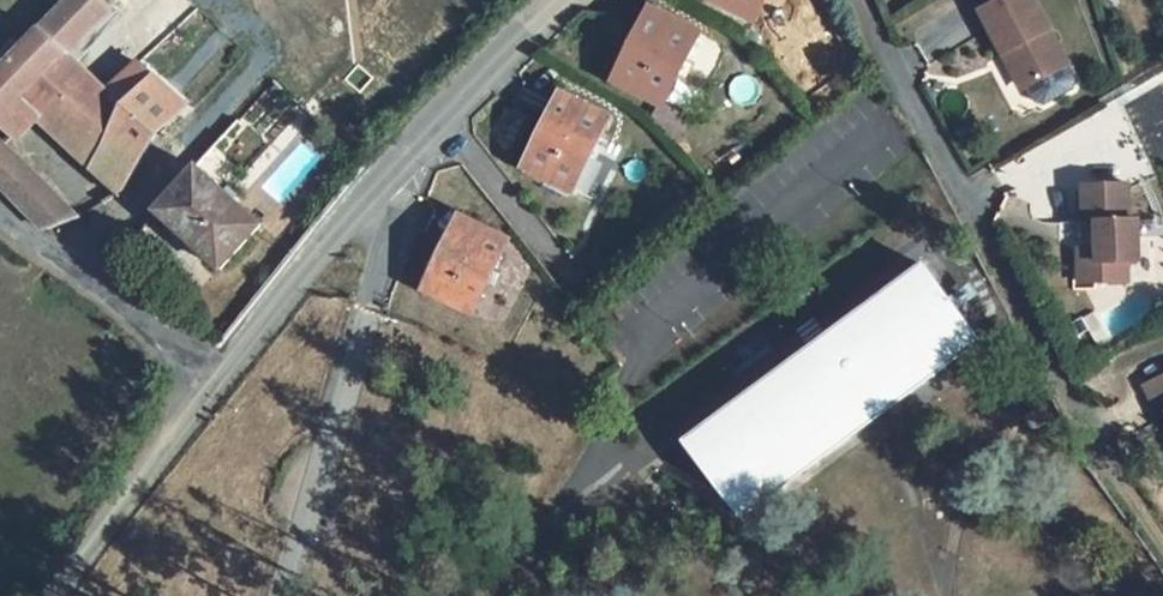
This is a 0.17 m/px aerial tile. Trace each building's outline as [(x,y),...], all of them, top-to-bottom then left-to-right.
[(111,10),(100,0),(66,0),(0,74),(0,195),(1,196),(21,173),(1,150),(29,121),(120,179),(135,152),(153,129),(174,108),(179,103),(132,57),(106,83),(71,53),(111,10)] [(764,14),(772,0),(741,0),(764,14)] [(981,12),(1004,56),(1009,53),(1027,90),(1070,67),(1035,0),(1003,0),(981,12)] [(629,78),(672,101),(710,31),(660,4),(622,74),(629,78)] [(537,164),(579,183),(613,110),(571,89),(537,164)] [(188,165),(147,211),(212,267),(252,221),(188,165)] [(31,229),(61,219),(21,173),(1,196),(31,229)] [(1081,285),(1129,284),(1128,264),(1128,243),(1141,242),(1141,241),(1140,222),(1130,222),(1130,186),(1085,187),(1086,224),(1098,224),(1099,251),(1080,251),(1081,285)] [(433,285),(480,306),(514,235),(468,213),(433,285)] [(1141,264),(1141,242),(1128,243),(1128,264),(1141,264)] [(916,266),(681,440),(734,512),(970,338),(916,266)] [(1149,387),(1162,417),(1162,380),(1149,387)] [(1026,421),(1047,405),(1038,392),(1016,408),(1026,421)]
